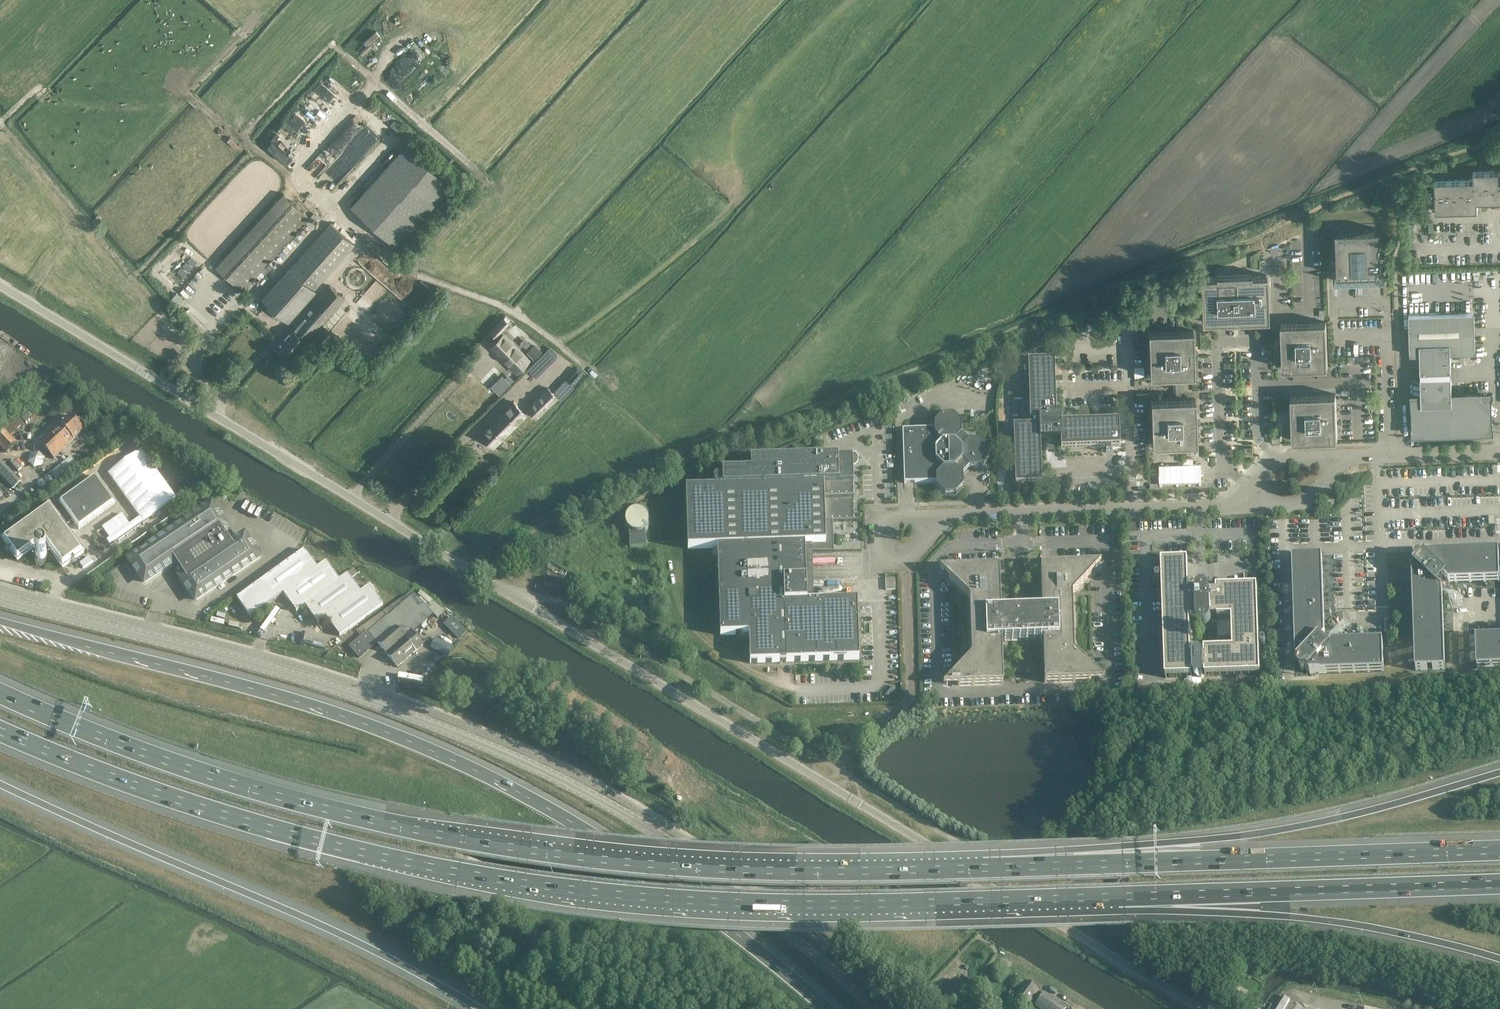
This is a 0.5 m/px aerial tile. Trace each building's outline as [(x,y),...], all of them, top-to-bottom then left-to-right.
[(423,115),(434,105),(430,102),(420,111),(423,115)] [(360,115),(367,110),(363,104),(356,110),(360,115)] [(361,138),(341,164),(349,170),(354,164),(360,168),(379,142),(370,135),(366,141),(361,138)] [(397,248),(452,186),(406,145),(350,207),(397,248)] [(1499,159),(1499,160),(1498,161),(1497,162),(1496,163),(1496,164),(1495,165),(1495,166),(1495,167),(1494,169),(1494,170),(1473,171),(1473,179),(1435,180),(1436,210),(1478,209),(1478,201),(1499,200),(1499,159)] [(241,291),(309,218),(282,193),(215,266),(241,291)] [(354,244),(330,223),(262,298),(286,319),(354,244)] [(1380,246),(1380,245),(1381,244),(1381,229),(1336,230),(1338,274),(1382,273),(1381,251),(1380,250),(1380,249),(1381,249),(1381,248),(1381,247),(1381,246),(1380,246)] [(371,262),(374,259),(366,252),(358,263),(368,271),(374,264),(371,262)] [(1202,321),(1242,320),(1269,319),(1267,274),(1201,277),(1202,321)] [(290,360),(294,355),(345,298),(330,286),(275,347),(281,353),(282,353),(290,360)] [(1474,312),(1409,314),(1410,355),(1420,354),(1422,398),(1415,398),(1416,431),(1467,429),(1471,429),(1474,428),(1476,426),(1478,425),(1480,424),(1481,422),(1483,420),(1485,418),(1486,416),(1488,413),(1488,411),(1489,407),(1489,395),(1452,397),(1451,353),(1476,353),(1474,312)] [(504,317),(490,330),(495,335),(508,322),(504,317)] [(1282,323),(1283,368),(1328,366),(1327,322),(1282,323)] [(325,329),(328,335),(335,331),(332,326),(325,329)] [(1195,375),(1194,346),(1194,330),(1149,331),(1150,376),(1175,375),(1176,399),(1151,400),(1153,445),(1198,443),(1196,399),(1181,399),(1180,375),(1195,375)] [(503,335),(492,346),(516,371),(528,359),(503,335)] [(542,353),(535,345),(526,353),(534,361),(542,353)] [(1106,447),(1106,448),(1106,452),(1111,451),(1111,446),(1120,446),(1119,420),(1061,422),(1061,417),(1056,418),(1054,359),(1028,360),(1028,369),(1023,370),(1023,375),(1028,374),(1030,419),(1032,419),(1033,425),(1013,426),(1015,470),(1010,471),(1010,476),(1015,475),(1015,485),(1041,484),(1040,440),(1047,440),(1047,447),(1054,447),(1054,440),(1061,439),(1061,448),(1106,447)] [(500,372),(503,379),(509,376),(505,369),(500,372)] [(559,393),(564,397),(581,378),(576,373),(559,393)] [(1134,384),(1144,384),(1144,373),(1135,373),(1134,384)] [(557,379),(551,381),(554,389),(560,386),(557,379)] [(550,385),(528,406),(539,418),(561,396),(550,385)] [(1338,439),(1337,414),(1336,394),(1292,395),(1293,440),(1338,439)] [(513,402),(481,434),(494,447),(526,415),(513,402)] [(72,439),(73,439),(82,429),(68,415),(59,425),(72,439)] [(988,459),(988,448),(980,440),(969,440),(961,434),(961,422),(953,415),(942,415),(934,423),(934,428),(902,429),(904,483),(936,482),(936,487),(944,495),(955,494),(963,486),(963,475),(969,468),(981,467),(988,459)] [(72,439),(59,425),(58,424),(38,443),(53,458),(64,448),(73,439),(72,439),(73,439),(72,439)] [(10,448),(16,442),(0,426),(0,447),(1,448),(6,453),(10,448)] [(29,472),(42,475),(47,459),(34,456),(29,472)] [(70,458),(49,474),(54,480),(75,464),(70,458)] [(714,486),(714,489),(686,490),(688,549),(717,548),(720,635),(749,634),(750,663),(859,660),(857,601),(807,603),(806,582),(813,581),(812,553),(834,552),(833,522),(854,521),(852,464),(847,459),(750,462),(751,470),(749,473),(722,474),(722,481),(720,481),(718,480),(715,480),(714,482),(713,484),(714,486)] [(0,463),(0,478),(13,491),(20,483),(0,463)] [(46,553),(50,550),(62,568),(84,552),(65,526),(72,520),(79,529),(115,504),(95,476),(59,502),(64,508),(56,513),(50,505),(2,539),(17,560),(35,547),(37,551),(36,552),(36,553),(36,554),(35,554),(35,555),(35,556),(35,557),(36,558),(37,559),(37,560),(39,561),(40,561),(41,561),(42,561),(43,561),(44,560),(45,560),(45,559),(46,559),(46,558),(47,557),(47,556),(47,555),(47,554),(46,553)] [(194,602),(259,558),(243,536),(230,544),(221,531),(225,528),(210,506),(128,562),(143,584),(174,563),(176,567),(173,569),(177,575),(180,573),(183,577),(179,579),(194,602)] [(638,510),(634,510),(630,512),(628,515),(626,519),(626,523),(627,527),(630,530),(630,547),(647,546),(646,529),(648,526),(649,523),(649,519),(648,515),(645,512),(642,510),(638,510)] [(385,607),(372,588),(363,594),(350,576),(342,582),(329,563),(320,569),(307,551),(239,598),(252,617),(285,594),(298,613),(307,607),(319,625),(328,619),(341,638),(385,607)] [(1130,563),(1140,563),(1140,551),(1130,552),(1130,563)] [(1439,586),(1444,581),(1445,579),(1449,583),(1499,581),(1499,551),(1425,554),(1421,558),(1420,557),(1419,557),(1418,557),(1417,557),(1416,558),(1415,559),(1415,560),(1415,561),(1415,562),(1416,564),(1412,568),(1415,670),(1445,669),(1443,590),(1439,586)] [(1122,552),(1120,552),(1112,552),(1112,567),(1122,567),(1122,552)] [(1322,640),(1325,637),(1322,557),(1292,558),(1296,660),(1300,664),(1299,666),(1299,667),(1299,668),(1299,669),(1300,670),(1302,671),(1303,671),(1304,671),(1306,670),(1310,674),(1384,671),(1383,641),(1332,643),(1328,647),(1322,640)] [(1199,589),(1199,596),(1190,597),(1188,564),(1185,564),(1185,561),(1165,561),(1166,565),(1162,565),(1162,576),(1160,576),(1158,576),(1157,576),(1156,577),(1156,578),(1156,579),(1156,580),(1158,581),(1159,581),(1160,581),(1161,580),(1163,580),(1166,675),(1169,674),(1170,678),(1189,677),(1189,674),(1209,673),(1209,676),(1257,675),(1257,671),(1261,671),(1260,646),(1262,645),(1263,646),(1264,646),(1266,645),(1266,644),(1266,643),(1266,642),(1265,641),(1264,641),(1263,640),(1262,641),(1260,641),(1258,590),(1254,591),(1254,587),(1220,588),(1220,592),(1217,592),(1217,596),(1208,596),(1207,589),(1199,589)] [(1000,611),(999,567),(954,569),(949,578),(969,597),(971,656),(952,676),(958,685),(1003,684),(1001,640),(1043,639),(1044,682),(1089,681),(1095,672),(1074,652),(1072,594),(1092,573),(1085,564),(1040,566),(1042,609),(1000,611)] [(895,597),(896,584),(885,583),(884,596),(895,597)] [(155,592),(152,600),(162,603),(164,595),(155,592)] [(367,633),(350,648),(359,659),(377,643),(398,667),(423,645),(411,632),(429,618),(419,606),(422,604),(414,594),(368,634),(367,633)] [(1476,638),(1477,668),(1499,667),(1499,637),(1476,638)] [(398,687),(424,690),(424,684),(399,682),(398,687)] [(1144,691),(1134,691),(1135,702),(1144,702),(1144,691)] [(1038,991),(1033,987),(1026,982),(1016,996),(1028,1004),(1038,991)] [(1035,1006),(1040,1008),(1065,1008),(1066,1008),(1045,992),(1035,1006)]
